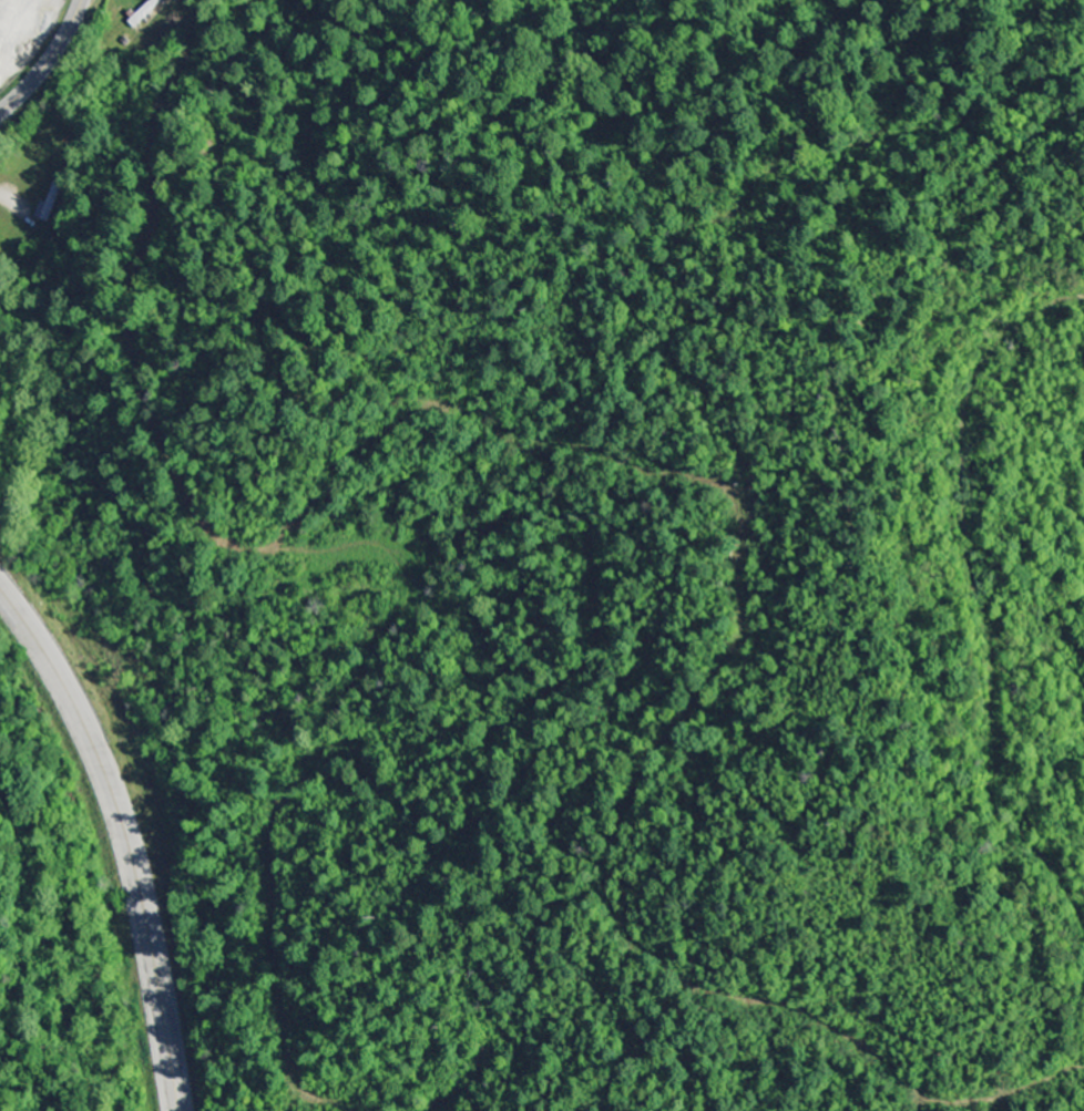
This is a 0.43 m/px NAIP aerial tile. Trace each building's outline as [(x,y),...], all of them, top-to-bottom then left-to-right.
[(137,30),(167,2),(164,0),(156,0),(131,23),(137,30)]
